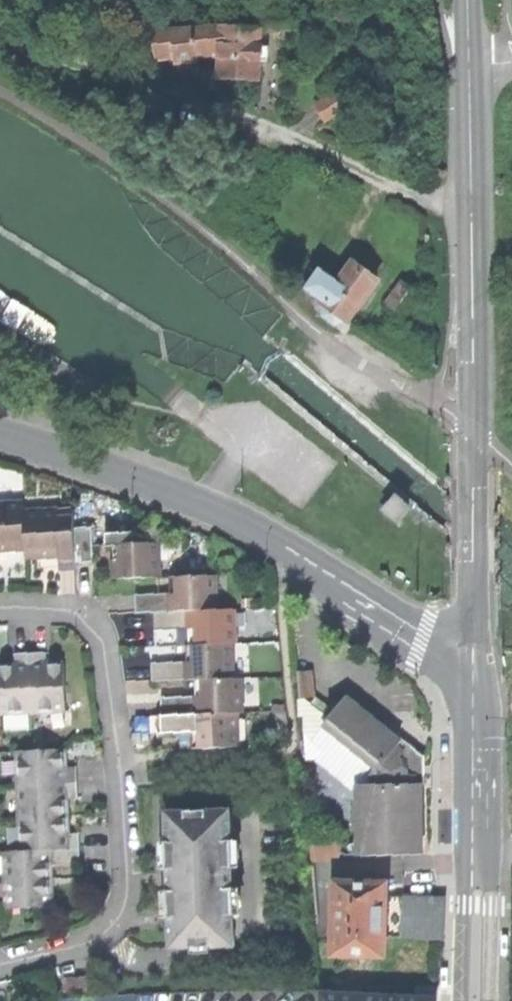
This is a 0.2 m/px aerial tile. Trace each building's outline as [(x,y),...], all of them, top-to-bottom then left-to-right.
[(192,50),(211,50),(211,43),(218,43),(218,26),(155,26),(154,52),(172,52),(172,57),(191,57),(192,50)] [(218,56),(218,76),(259,77),(259,60),(259,44),(259,28),(259,26),(258,26),(218,26),(218,43),(218,56)] [(267,44),(259,44),(259,60),(267,61),(267,53),(267,44)] [(375,279),(352,262),(339,280),(325,299),(322,312),(336,322),(346,317),(360,299),(371,284),(375,279)] [(305,285),(325,299),(339,280),(319,266),(305,285)] [(383,285),(375,279),(371,284),(379,290),(383,285)] [(412,508),(396,494),(382,510),(397,524),(412,508)] [(0,502),(0,545),(2,545),(23,545),(23,507),(23,502),(0,502)] [(73,506),(23,507),(23,545),(24,554),(41,554),(41,545),(47,545),(58,545),(58,567),(74,566),(74,559),(73,524),(73,506)] [(94,523),(73,524),(74,559),(94,559),(94,523)] [(111,530),(111,540),(157,539),(133,529),(111,530)] [(112,565),(113,574),(158,572),(157,539),(111,540),(112,565)] [(217,571),(176,572),(176,588),(170,588),(135,589),(135,609),(153,608),(193,607),(218,606),(217,571)] [(235,606),(218,606),(193,607),(193,624),(194,640),(232,639),(236,639),(235,606)] [(186,625),(193,624),(193,607),(153,608),(153,626),(186,625)] [(233,674),(232,639),(194,640),(190,640),(191,658),(184,658),(151,659),(151,676),(196,675),(202,675),(233,674)] [(0,665),(0,696),(1,713),(65,711),(64,662),(47,663),(46,652),(15,653),(15,664),(0,665)] [(304,697),(314,697),(313,671),(299,672),(300,697),(304,697)] [(243,674),(233,674),(202,675),(202,692),(196,692),(160,693),(161,711),(239,709),(244,709),(243,674)] [(347,696),(330,717),(304,697),(300,697),(301,710),(305,714),(305,731),(325,746),(317,757),(358,788),(358,855),(422,854),(421,815),(421,784),(425,784),(425,773),(420,773),(420,758),(409,748),(412,745),(402,737),(400,740),(347,696)] [(240,744),(239,709),(161,711),(156,712),(156,730),(197,729),(205,729),(205,745),(240,744)] [(197,745),(205,745),(205,729),(197,729),(197,738),(197,745)] [(413,743),(412,745),(409,748),(420,758),(420,773),(425,773),(425,755),(413,743)] [(20,850),(80,848),(79,832),(68,832),(67,797),(78,797),(77,765),(66,765),(66,748),(17,750),(20,850)] [(230,810),(167,812),(168,843),(170,843),(173,917),(170,917),(171,948),(211,947),(234,947),(234,928),(232,929),(231,885),(229,885),(228,871),(230,871),(229,828),(230,828),(230,810)] [(315,838),(317,863),(332,861),(330,837),(315,838)] [(80,848),(20,850),(4,851),(6,907),(53,905),(51,864),(80,864),(80,848)] [(384,882),(333,882),(333,956),(384,957),(384,937),(384,896),(384,882)] [(403,896),(384,896),(384,937),(403,937),(403,896)] [(446,896),(403,896),(403,937),(446,937),(446,920),(446,896)] [(65,973),(66,988),(90,986),(89,971),(65,973)] [(418,985),(417,997),(438,997),(438,986),(418,985)] [(221,993),(196,989),(195,1000),(220,1000),(221,993)] [(438,997),(417,997),(324,993),(324,1000),(437,1000),(438,997)]
